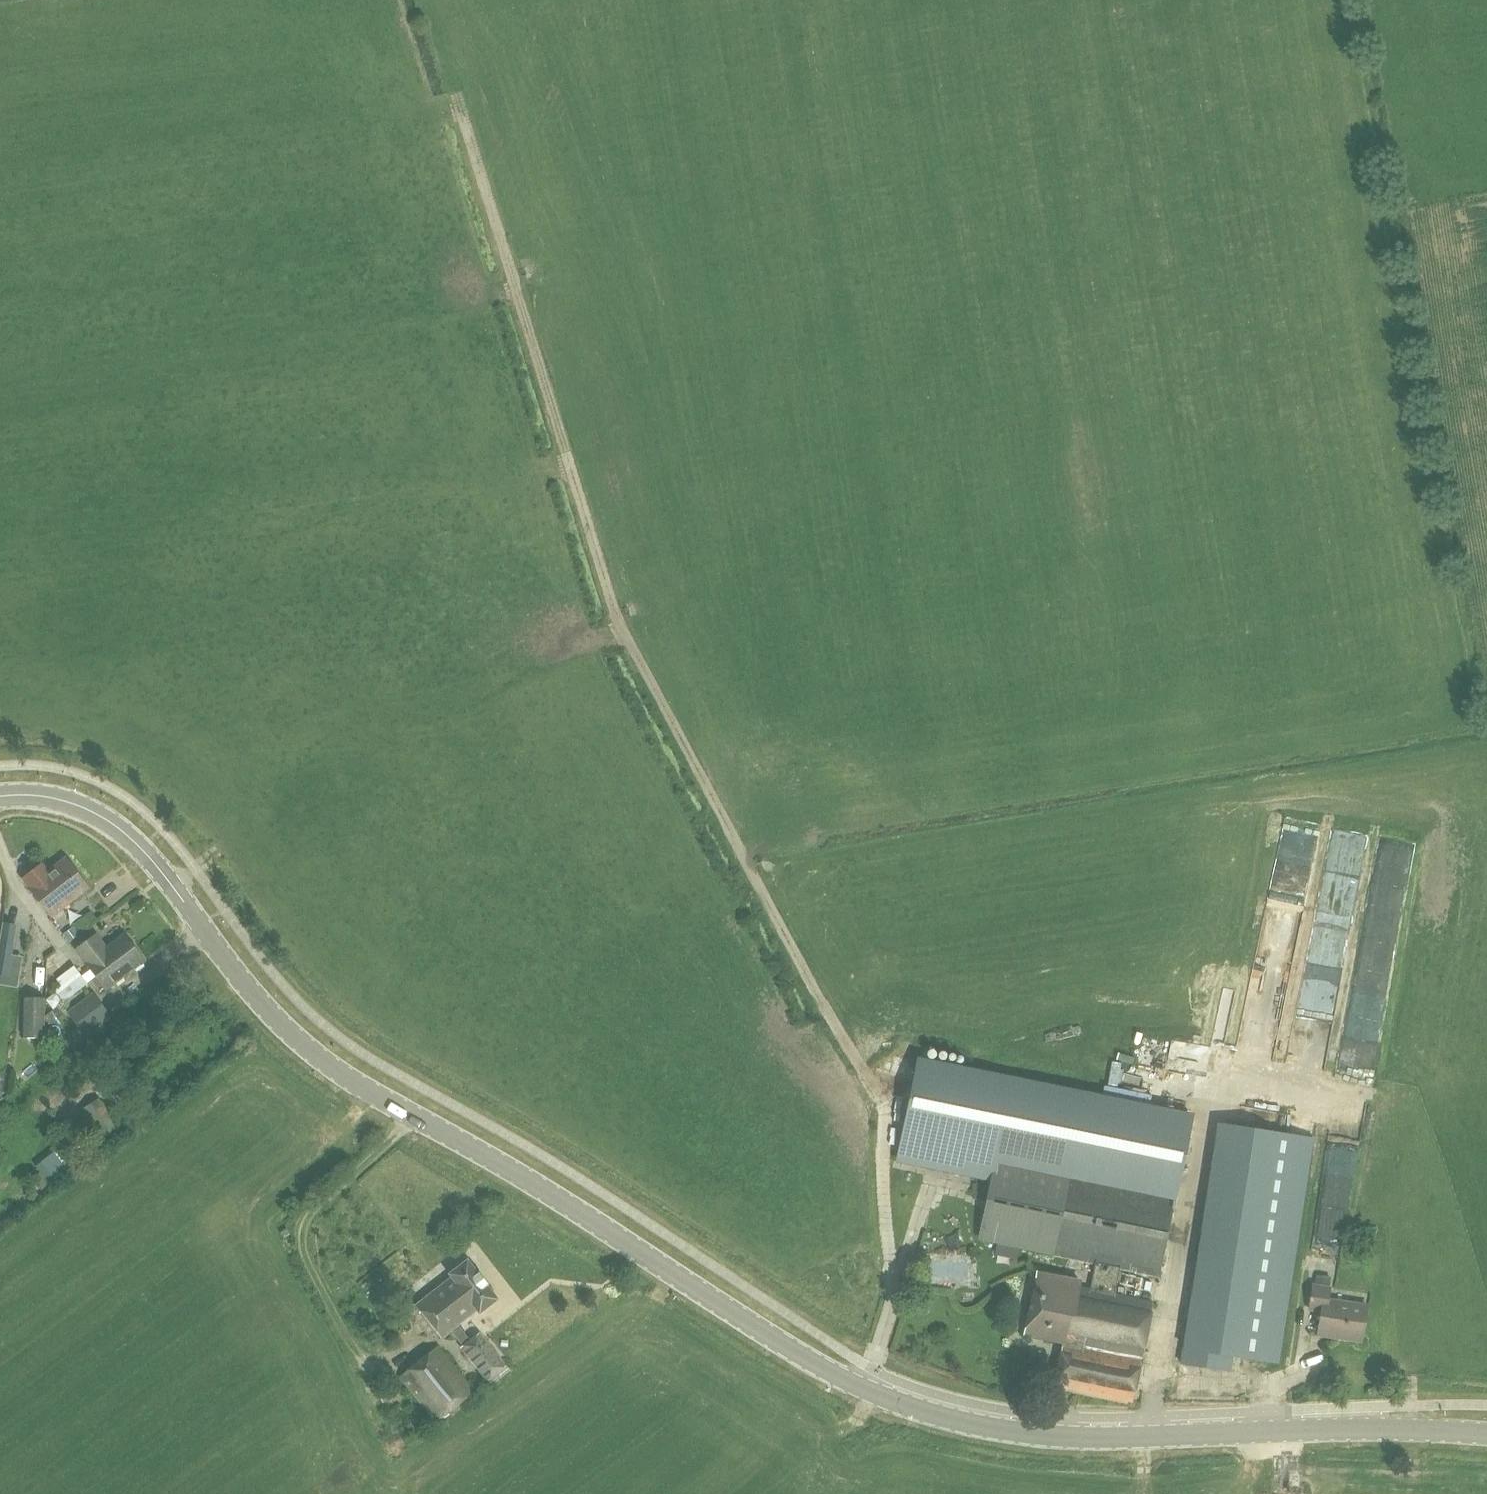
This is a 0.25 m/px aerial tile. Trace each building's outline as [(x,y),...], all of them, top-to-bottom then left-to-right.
[(48,871),(38,878),(32,871),(22,879),(40,901),(78,873),(66,857),(48,871)] [(89,888),(78,873),(40,901),(39,902),(51,918),(89,888)] [(73,926),(63,934),(68,942),(78,934),(73,926)] [(88,973),(92,979),(96,976),(135,946),(125,933),(106,947),(105,948),(95,935),(76,949),(86,962),(92,970),(88,973)] [(14,941),(0,939),(0,975),(8,976),(14,941)] [(96,976),(92,979),(98,986),(102,983),(107,989),(146,960),(135,946),(96,976)] [(56,979),(61,984),(54,990),(63,1002),(88,983),(75,965),(56,979)] [(111,1015),(94,991),(68,1012),(85,1035),(111,1015)] [(24,1037),(33,1037),(45,1037),(47,997),(25,996),(24,1037)] [(9,1074),(17,1082),(38,1062),(30,1054),(9,1074)] [(1092,1286),(1117,1291),(1122,1265),(1160,1273),(1192,1114),(919,1059),(903,1141),(899,1159),(917,1162),(994,1178),(982,1238),(1097,1261),(1092,1286)] [(118,1127),(100,1097),(84,1107),(102,1137),(118,1127)] [(1313,1137),(1218,1122),(1181,1363),(1228,1370),(1231,1354),(1278,1362),(1313,1137)] [(37,1157),(44,1169),(63,1157),(56,1145),(37,1157)] [(31,1180),(41,1191),(50,1183),(40,1172),(31,1180)] [(498,1298),(468,1259),(450,1273),(451,1275),(414,1303),(441,1338),(478,1310),(480,1312),(498,1298)] [(1153,1298),(1117,1291),(1092,1286),(1081,1284),(1081,1282),(1037,1273),(1024,1334),(1064,1342),(1055,1385),(1132,1400),(1153,1298)] [(1318,1335),(1361,1341),(1366,1305),(1327,1299),(1329,1285),(1328,1285),(1329,1276),(1316,1274),(1315,1283),(1314,1283),(1310,1310),(1321,1311),(1318,1335)] [(486,1381),(507,1365),(480,1332),(461,1348),(486,1381)] [(399,1376),(436,1420),(474,1389),(438,1346),(399,1376)]
